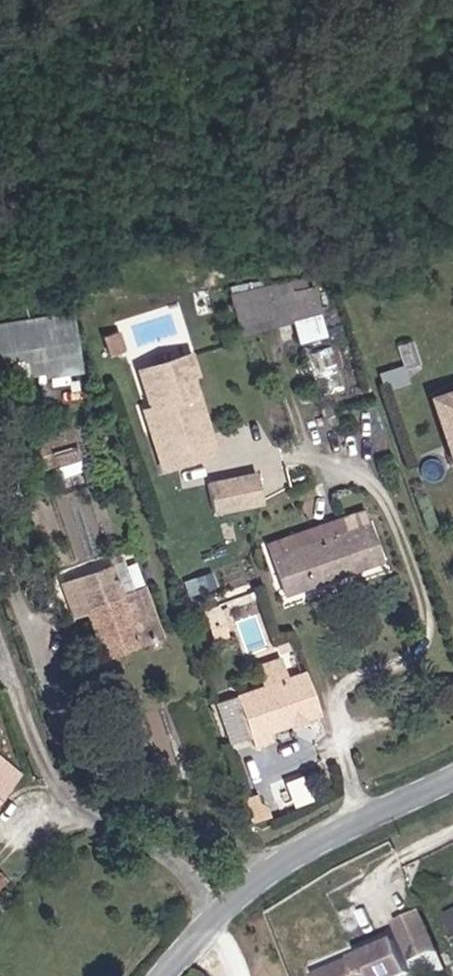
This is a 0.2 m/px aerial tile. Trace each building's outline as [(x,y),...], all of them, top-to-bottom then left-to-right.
[(314,266),(234,289),(240,310),(320,286),(314,266)] [(320,286),(240,310),(247,336),(327,312),(320,286)] [(0,319),(0,359),(25,356),(28,375),(84,366),(75,307),(0,319)] [(191,357),(140,371),(157,431),(162,432),(171,468),(206,458),(193,412),(187,410),(185,402),(198,399),(192,379),(197,378),(191,357)] [(437,403),(452,446),(452,397),(437,403)] [(36,472),(81,459),(72,427),(27,440),(36,472)] [(268,503),(262,475),(234,480),(240,509),(268,503)] [(240,509),(234,480),(212,485),(218,514),(240,509)] [(368,510),(270,540),(287,595),(385,565),(368,510)] [(111,573),(79,586),(85,601),(102,649),(133,635),(137,644),(138,651),(161,642),(143,594),(122,602),(111,573)] [(85,601),(79,586),(66,590),(71,605),(85,601)] [(106,658),(137,644),(133,635),(102,649),(106,658)] [(329,714),(314,672),(218,709),(233,749),(252,741),(256,751),(281,741),(278,733),(329,714)] [(11,765),(0,757),(0,773),(1,773),(14,783),(22,773),(11,765)] [(14,783),(1,773),(0,773),(0,801),(14,783)] [(430,948),(412,909),(387,923),(406,961),(430,948)] [(403,971),(387,940),(314,975),(394,975),(403,971)]
